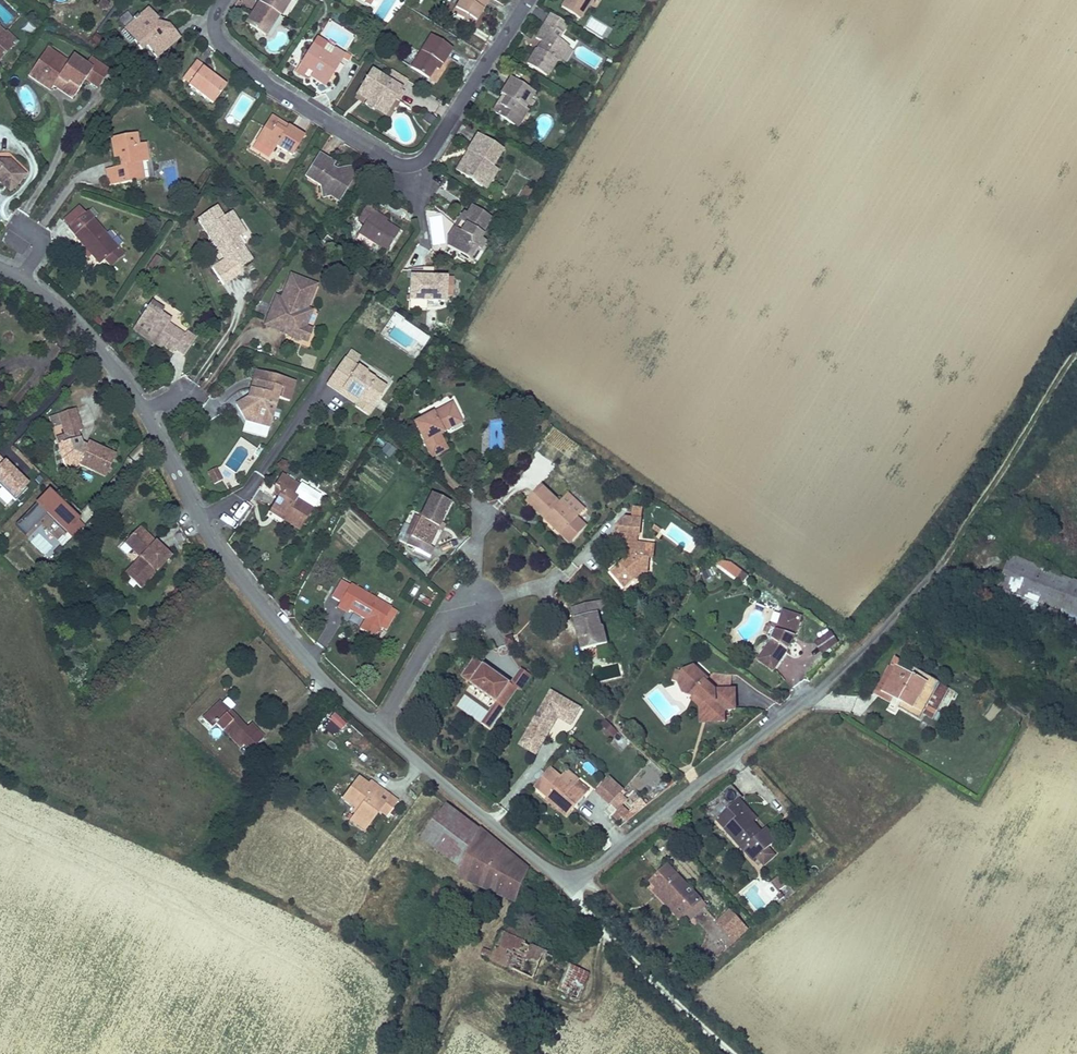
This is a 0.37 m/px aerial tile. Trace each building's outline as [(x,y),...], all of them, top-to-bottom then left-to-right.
[(269,37),(283,16),(279,14),(287,0),(259,0),(257,3),(259,4),(250,19),(247,23),(269,37)] [(452,13),(473,25),(489,0),(460,0),(452,13)] [(593,0),(564,0),(560,5),(581,18),(593,0)] [(134,40),(137,37),(144,47),(148,45),(156,58),(178,43),(169,29),(164,32),(157,23),(160,21),(153,10),(124,29),(132,41),(134,40)] [(561,59),(569,46),(559,39),(568,23),(550,12),(535,36),(541,40),(527,62),(548,75),(558,60),(561,59)] [(8,47),(14,40),(4,31),(0,35),(0,40),(8,47)] [(452,49),(430,35),(410,68),(428,79),(435,68),(438,63),(442,65),(452,49)] [(144,47),(137,37),(134,40),(141,50),(144,47)] [(327,82),(339,63),(330,57),(322,53),(327,45),(317,39),(296,72),(304,78),(309,70),(311,72),(327,82)] [(84,66),(71,57),(68,62),(65,67),(53,60),(56,55),(46,49),(29,77),(39,83),(41,80),(54,88),(59,79),(78,90),(85,79),(96,86),(106,69),(89,58),(84,66)] [(335,49),(330,57),(339,63),(344,54),(335,49)] [(68,62),(56,55),(53,60),(65,67),(68,62)] [(213,103),(226,86),(203,68),(204,66),(196,60),(183,76),(191,82),(189,84),(213,103)] [(148,83),(156,70),(147,65),(139,77),(148,83)] [(401,91),(409,79),(393,69),(385,80),(401,91)] [(371,71),(358,91),(369,98),(365,103),(364,105),(374,111),(378,104),(384,108),(391,98),(395,100),(401,91),(385,80),(371,71)] [(327,82),(311,72),(309,76),(325,86),(327,82)] [(492,108),(516,123),(526,107),(536,91),(510,76),(500,92),(502,93),(492,108)] [(59,79),(54,88),(73,99),(78,90),(59,79)] [(54,88),(41,80),(39,83),(52,91),(54,88)] [(369,98),(358,91),(355,96),(365,103),(369,98)] [(395,100),(391,98),(384,108),(378,104),(374,111),(384,117),(395,100)] [(530,110),(526,107),(516,123),(520,125),(530,110)] [(431,125),(435,119),(426,113),(422,120),(431,125)] [(278,145),(281,147),(293,155),(304,139),(291,130),(271,117),(257,138),(274,149),(278,145)] [(128,169),(137,168),(136,160),(142,159),(139,142),(131,143),(129,132),(106,135),(109,156),(115,155),(116,163),(100,166),(103,183),(130,179),(128,169)] [(503,148),(476,132),(467,148),(471,151),(460,170),(488,186),(499,168),(493,165),(503,148)] [(471,151),(467,148),(456,167),(460,170),(471,151)] [(335,164),(320,155),(307,177),(322,185),(324,198),(343,196),(347,189),(343,171),(337,172),(332,169),(335,164)] [(4,185),(10,178),(17,183),(26,173),(9,160),(0,160),(0,182),(4,185)] [(137,168),(128,169),(130,179),(138,178),(137,168)] [(350,169),(343,171),(347,189),(353,180),(350,169)] [(10,178),(4,185),(11,191),(17,183),(10,178)] [(526,202),(532,191),(525,187),(518,198),(526,202)] [(339,203),(343,196),(324,198),(331,204),(336,208),(339,203)] [(211,201),(192,214),(205,234),(209,232),(217,244),(213,247),(217,253),(208,259),(219,276),(236,265),(233,261),(248,252),(235,232),(240,229),(226,207),(218,212),(211,201)] [(69,226),(86,212),(79,204),(63,218),(69,226)] [(389,252),(401,233),(386,224),(372,215),(374,212),(375,209),(369,205),(360,221),(366,225),(360,234),(389,252)] [(479,242),(491,222),(472,209),(468,216),(465,214),(459,223),(464,226),(459,234),(449,251),(468,262),(474,252),(477,254),(481,256),(486,247),(479,242)] [(118,247),(88,210),(86,212),(69,226),(67,227),(98,264),(118,247)] [(388,221),(374,212),(372,215),(386,224),(388,221)] [(459,234),(454,231),(447,243),(446,249),(449,251),(459,234)] [(209,232),(205,234),(213,247),(217,244),(209,232)] [(477,254),(474,252),(468,262),(471,264),(477,254)] [(286,270),(279,292),(275,303),(269,301),(264,316),(284,323),(282,329),(298,334),(303,319),(308,303),(304,302),(312,278),(286,270)] [(447,273),(405,272),(405,295),(440,296),(440,290),(447,290),(447,273)] [(279,292),(273,290),(269,301),(275,303),(279,292)] [(129,324),(169,351),(172,346),(182,353),(193,336),(182,329),(179,334),(162,323),(165,319),(156,313),(158,309),(145,301),(129,324)] [(284,323),(264,316),(262,322),(282,329),(284,323)] [(310,322),(303,319),(298,334),(305,337),(310,322)] [(327,379),(339,387),(342,383),(357,393),(358,392),(370,400),(382,381),(364,369),(364,368),(344,354),(327,379)] [(253,385),(250,394),(246,393),(234,399),(244,416),(253,419),(267,423),(275,393),(287,396),(292,377),(253,366),(252,372),(255,377),(253,385)] [(357,393),(342,383),(339,387),(355,397),(354,399),(366,406),(370,400),(358,392),(357,393)] [(57,404),(63,425),(65,433),(56,436),(62,458),(73,463),(77,455),(104,468),(115,445),(88,433),(86,436),(79,433),(76,421),(80,420),(72,398),(57,404)] [(438,435),(441,433),(439,430),(458,420),(450,404),(413,424),(430,459),(446,450),(438,435)] [(267,423),(253,419),(244,416),(241,426),(264,432),(267,423)] [(458,420),(439,430),(441,433),(460,423),(458,420)] [(484,422),(485,450),(503,449),(502,421),(484,422)] [(56,436),(65,433),(63,425),(53,428),(56,436)] [(391,459),(396,449),(385,444),(380,454),(391,459)] [(4,450),(0,453),(0,474),(13,488),(26,476),(23,474),(25,472),(4,450)] [(206,468),(212,480),(219,477),(213,464),(206,468)] [(277,499),(271,506),(284,516),(279,521),(296,534),(311,514),(292,499),(300,488),(283,475),(271,490),(276,494),(277,499)] [(76,509),(47,479),(11,514),(21,524),(42,503),(62,523),(76,509)] [(486,495),(493,504),(505,495),(497,486),(486,495)] [(545,488),(530,504),(548,520),(552,515),(570,531),(565,536),(574,544),(589,527),(580,520),(583,517),(565,501),(563,504),(545,488)] [(447,505),(429,496),(418,518),(414,516),(408,528),(413,531),(409,539),(405,547),(428,558),(431,550),(427,548),(447,505)] [(284,516),(271,506),(267,512),(279,521),(284,516)] [(633,508),(632,519),(643,520),(643,509),(633,508)] [(570,531),(552,515),(548,520),(565,536),(570,531)] [(147,516),(138,524),(143,529),(139,534),(148,544),(131,561),(146,577),(177,546),(147,516)] [(143,529),(138,524),(134,529),(139,534),(143,529)] [(413,531),(408,528),(404,537),(409,539),(413,531)] [(23,534),(23,542),(37,541),(37,533),(23,534)] [(638,537),(615,535),(614,547),(628,548),(628,555),(632,555),(631,563),(626,562),(613,574),(627,589),(638,579),(638,575),(648,576),(649,561),(646,560),(647,546),(638,545),(638,537)] [(1017,539),(1000,582),(1076,613),(1076,564),(1030,545),(1017,539)] [(725,559),(718,567),(741,586),(748,578),(725,559)] [(393,618),(343,591),(331,613),(341,619),(343,616),(357,623),(352,631),(374,643),(376,638),(372,636),(374,633),(381,619),(390,624),(393,618)] [(601,602),(575,608),(584,651),(609,644),(606,631),(603,630),(599,616),(603,612),(601,602)] [(787,615),(781,633),(775,646),(762,666),(777,677),(790,657),(797,640),(803,621),(787,615)] [(390,624),(381,619),(374,633),(383,637),(390,624)] [(770,644),(775,646),(781,633),(775,631),(770,644)] [(506,684),(479,667),(467,688),(493,703),(488,710),(497,716),(514,689),(506,684)] [(717,690),(707,683),(711,678),(698,668),(685,671),(682,683),(686,696),(696,699),(698,695),(709,703),(710,716),(726,716),(726,711),(741,711),(741,689),(728,690),(717,690)] [(518,692),(528,676),(516,669),(506,684),(514,689),(518,692)] [(887,706),(893,709),(906,716),(902,723),(919,731),(939,692),(905,674),(901,682),(889,676),(887,680),(882,678),(869,703),(884,711),(887,706)] [(728,690),(713,677),(711,678),(707,683),(717,690),(728,690)] [(570,725),(580,709),(550,691),(527,729),(543,739),(557,717),(570,725)] [(710,716),(709,703),(698,695),(696,699),(693,703),(701,707),(701,722),(726,722),(726,716),(710,716)] [(251,723),(244,728),(223,703),(203,718),(211,727),(217,722),(224,731),(228,728),(242,745),(258,732),(251,723)] [(906,716),(893,709),(889,716),(902,723),(906,716)] [(489,730),(497,716),(488,710),(480,724),(489,730)] [(335,714),(321,728),(333,739),(347,725),(335,714)] [(609,740),(617,734),(608,721),(600,727),(609,740)] [(534,755),(543,739),(527,729),(517,745),(534,755)] [(263,738),(258,732),(242,745),(247,751),(263,738)] [(622,735),(613,742),(620,752),(629,745),(622,735)] [(537,786),(550,795),(561,804),(568,795),(579,803),(592,787),(580,778),(582,776),(571,768),(564,777),(551,767),(537,786)] [(366,785),(355,778),(341,799),(358,810),(361,813),(358,817),(370,825),(379,810),(387,815),(397,800),(375,786),(372,789),(366,785)] [(610,779),(597,793),(610,806),(623,791),(610,779)] [(731,779),(728,782),(740,795),(743,792),(731,779)] [(758,814),(740,795),(728,782),(702,807),(714,820),(719,815),(754,853),(757,851),(765,859),(774,851),(767,842),(775,835),(768,828),(765,831),(754,818),(758,814)] [(561,804),(550,795),(547,799),(559,807),(561,804)] [(445,797),(422,833),(461,862),(458,867),(517,888),(529,858),(445,797)] [(361,813),(358,810),(351,821),(366,831),(370,825),(358,817),(361,813)] [(707,901),(669,861),(652,877),(673,899),(669,903),(682,917),(698,902),(702,906),(707,901)] [(792,877),(784,868),(772,878),(780,888),(792,877)] [(743,894),(758,911),(768,901),(754,885),(743,894)] [(750,924),(732,905),(720,918),(736,934),(750,924)] [(534,969),(545,942),(534,937),(535,930),(504,915),(494,942),(483,937),(480,946),(534,969)] [(750,924),(736,934),(738,936),(750,924)] [(569,953),(545,942),(534,969),(559,979),(568,954),(569,953)] [(589,962),(568,954),(559,979),(578,987),(589,962)]
